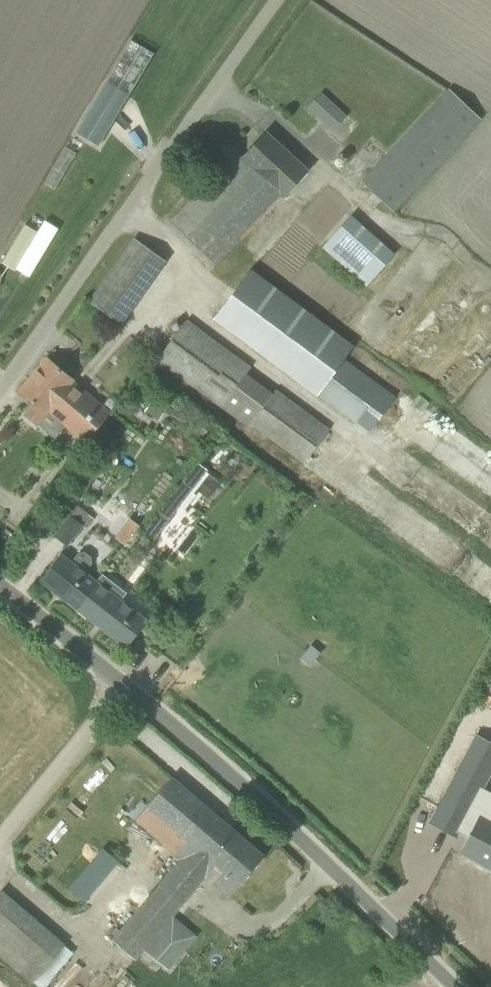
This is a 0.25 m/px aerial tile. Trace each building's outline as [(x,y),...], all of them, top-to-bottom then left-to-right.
[(123,37),(75,134),(100,146),(148,49),(123,37)] [(448,88),(385,155),(360,182),(393,213),(481,119),(448,88)] [(304,105),(331,130),(346,114),(319,89),(304,105)] [(169,221),(216,263),(279,196),(282,198),(307,170),(265,132),(242,157),(236,150),(169,221)] [(366,286),(395,253),(352,215),(323,247),(366,286)] [(165,259),(135,238),(134,238),(89,302),(121,324),(165,259)] [(165,363),(222,405),(249,425),(251,422),(305,461),(329,429),(275,390),(272,393),(246,374),(251,367),(186,320),(159,358),(155,363),(162,368),(165,363)] [(85,441),(110,411),(47,359),(20,391),(35,403),(26,414),(39,426),(51,412),(85,441)] [(394,398),(343,360),(319,392),(370,430),(394,398)] [(152,540),(208,468),(197,460),(142,532),(152,540)] [(124,541),(137,526),(118,510),(105,526),(124,541)] [(54,536),(56,537),(67,546),(83,525),(70,515),(54,536)] [(40,581),(77,609),(98,582),(86,573),(93,563),(92,557),(85,551),(78,552),(71,561),(61,553),(40,581)] [(77,609),(126,647),(147,620),(98,582),(77,609)] [(457,850),(490,868),(490,830),(486,828),(490,819),(490,814),(470,803),(490,763),(490,743),(473,733),(426,820),(453,834),(455,830),(465,836),(457,850)] [(112,940),(135,960),(184,901),(204,878),(228,898),(239,885),(264,856),(171,776),(135,819),(181,859),(120,931),(116,927),(112,933),(116,936),(112,940)] [(18,907),(0,892),(0,954),(33,982),(63,946),(18,907)]
